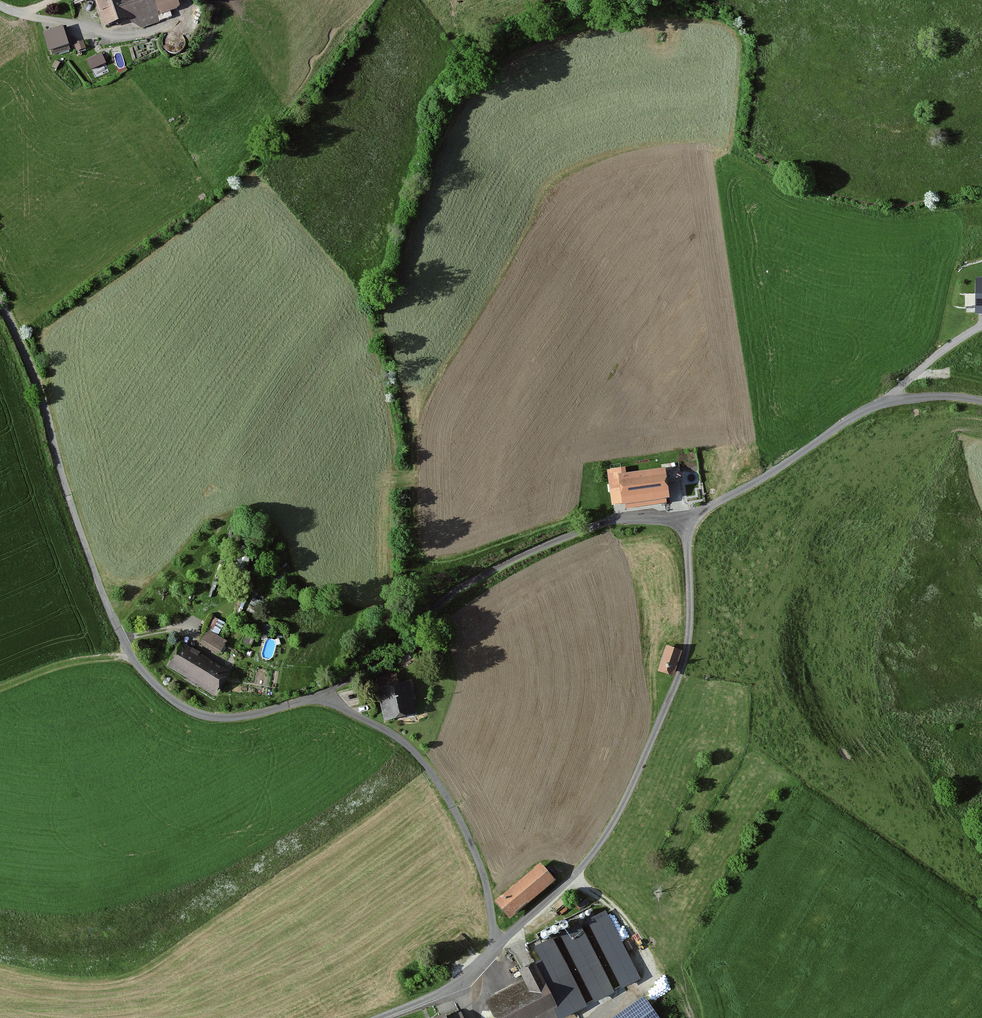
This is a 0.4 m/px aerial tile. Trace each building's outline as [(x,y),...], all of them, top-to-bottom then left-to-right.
[(133,26),(138,30),(160,23),(158,17),(179,10),(176,0),(93,0),(103,30),(131,20),(133,26)] [(63,28),(42,35),(48,55),(69,48),(63,28)] [(99,54),(85,60),(89,70),(103,64),(99,54)] [(975,281),(975,307),(966,307),(966,319),(981,319),(981,281),(975,281)] [(625,469),(607,472),(611,508),(668,501),(665,471),(626,476),(625,469)] [(258,612),(249,607),(246,612),(255,617),(258,612)] [(201,634),(204,636),(199,646),(218,656),(225,641),(211,634),(218,621),(210,617),(201,634)] [(253,638),(245,635),(240,646),(248,649),(253,638)] [(239,639),(233,637),(229,646),(235,648),(239,639)] [(229,674),(181,644),(166,667),(214,698),(229,674)] [(681,651),(667,648),(660,675),(674,678),(681,651)] [(408,683),(377,691),(384,723),(416,716),(408,683)] [(494,904),(509,921),(553,882),(538,865),(494,904)] [(519,972),(524,981),(484,1001),(493,1017),(562,1017),(614,992),(613,990),(621,985),(623,988),(641,979),(606,909),(533,946),(540,961),(519,972)] [(644,998),(616,1017),(658,1017),(644,998)]
